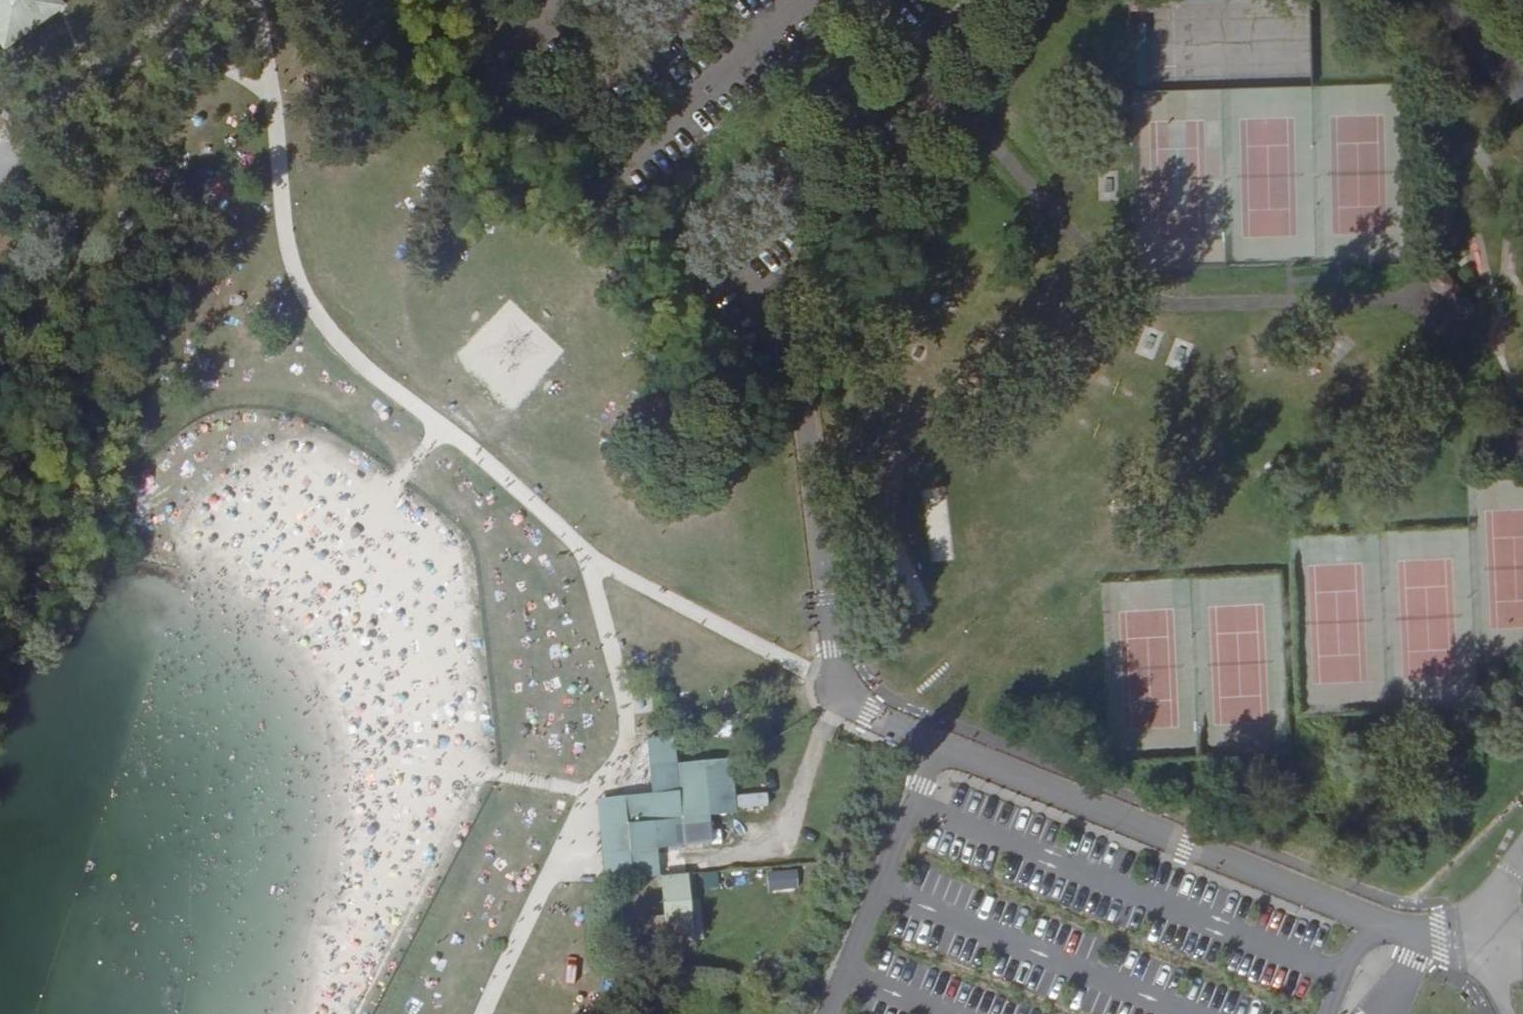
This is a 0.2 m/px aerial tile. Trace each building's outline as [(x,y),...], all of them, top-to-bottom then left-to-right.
[(3,41),(13,43),(59,10),(61,2),(59,0),(0,0),(0,36),(3,41)] [(1148,84),(1147,23),(1133,24),(1135,84),(1148,84)] [(1442,273),(1439,274),(1437,275),(1437,276),(1434,279),(1433,282),(1434,285),(1437,289),(1441,290),(1444,290),(1447,289),(1449,287),(1450,282),(1451,279),(1449,277),(1447,275),(1442,273)] [(1466,316),(1476,305),(1454,283),(1443,294),(1466,316)] [(1482,311),(1476,305),(1466,316),(1471,322),(1482,311)] [(734,759),(677,765),(675,737),(648,739),(653,794),(598,800),(607,882),(661,876),(658,849),(713,844),(711,816),(738,813),(734,759)] [(769,792),(739,796),(742,812),(771,807),(769,792)] [(771,893),(800,888),(796,867),(767,872),(771,893)] [(688,876),(664,878),(671,944),(694,942),(688,876)] [(572,949),(550,970),(560,980),(582,960),(572,949)] [(568,990),(591,971),(583,962),(561,982),(568,990)]
